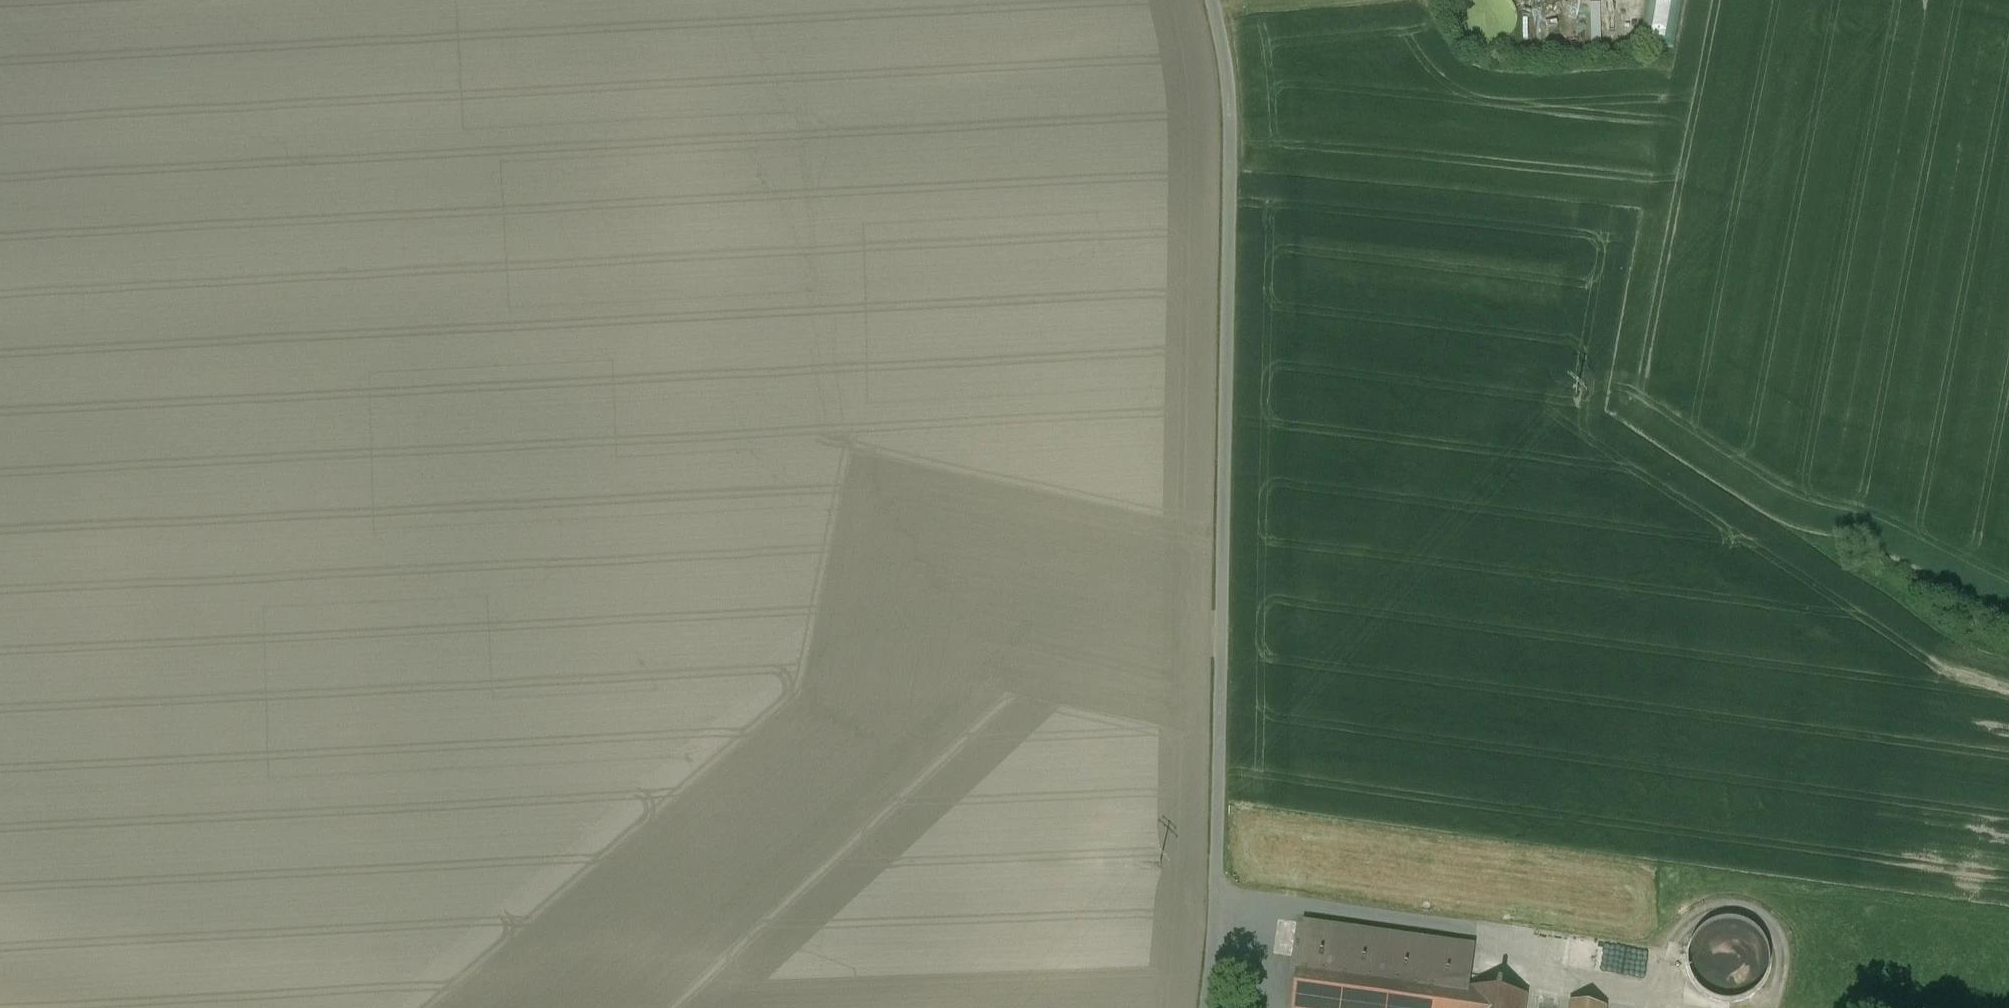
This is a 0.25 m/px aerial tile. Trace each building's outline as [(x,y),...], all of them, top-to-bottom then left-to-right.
[(1596,40),(1612,43),(1617,18),(1609,17),(1611,7),(1619,9),(1620,0),(1603,0),(1596,40)] [(1647,0),(1625,0),(1619,38),(1640,42),(1647,0)] [(1647,41),(1680,45),(1685,0),(1652,0),(1647,41)] [(1690,969),(1725,981),(1722,990),(1754,1000),(1775,935),(1708,914),(1690,969)] [(1474,948),(1302,924),(1297,963),(1468,988),(1474,948)] [(1297,963),(1291,1007),(1469,1007),(1471,988),(1468,988),(1297,963)] [(1471,988),(1469,1007),(1523,1007),(1525,996),(1471,988)]
